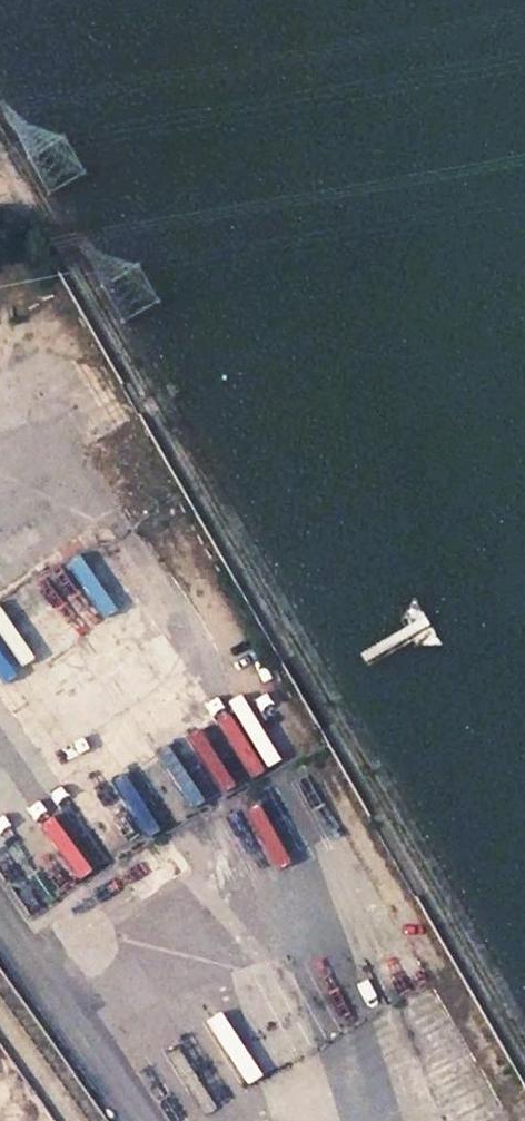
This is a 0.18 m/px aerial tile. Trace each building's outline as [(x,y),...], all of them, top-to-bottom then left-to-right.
[(267,988),(286,1049),(314,1040),(294,979),(267,988)]
